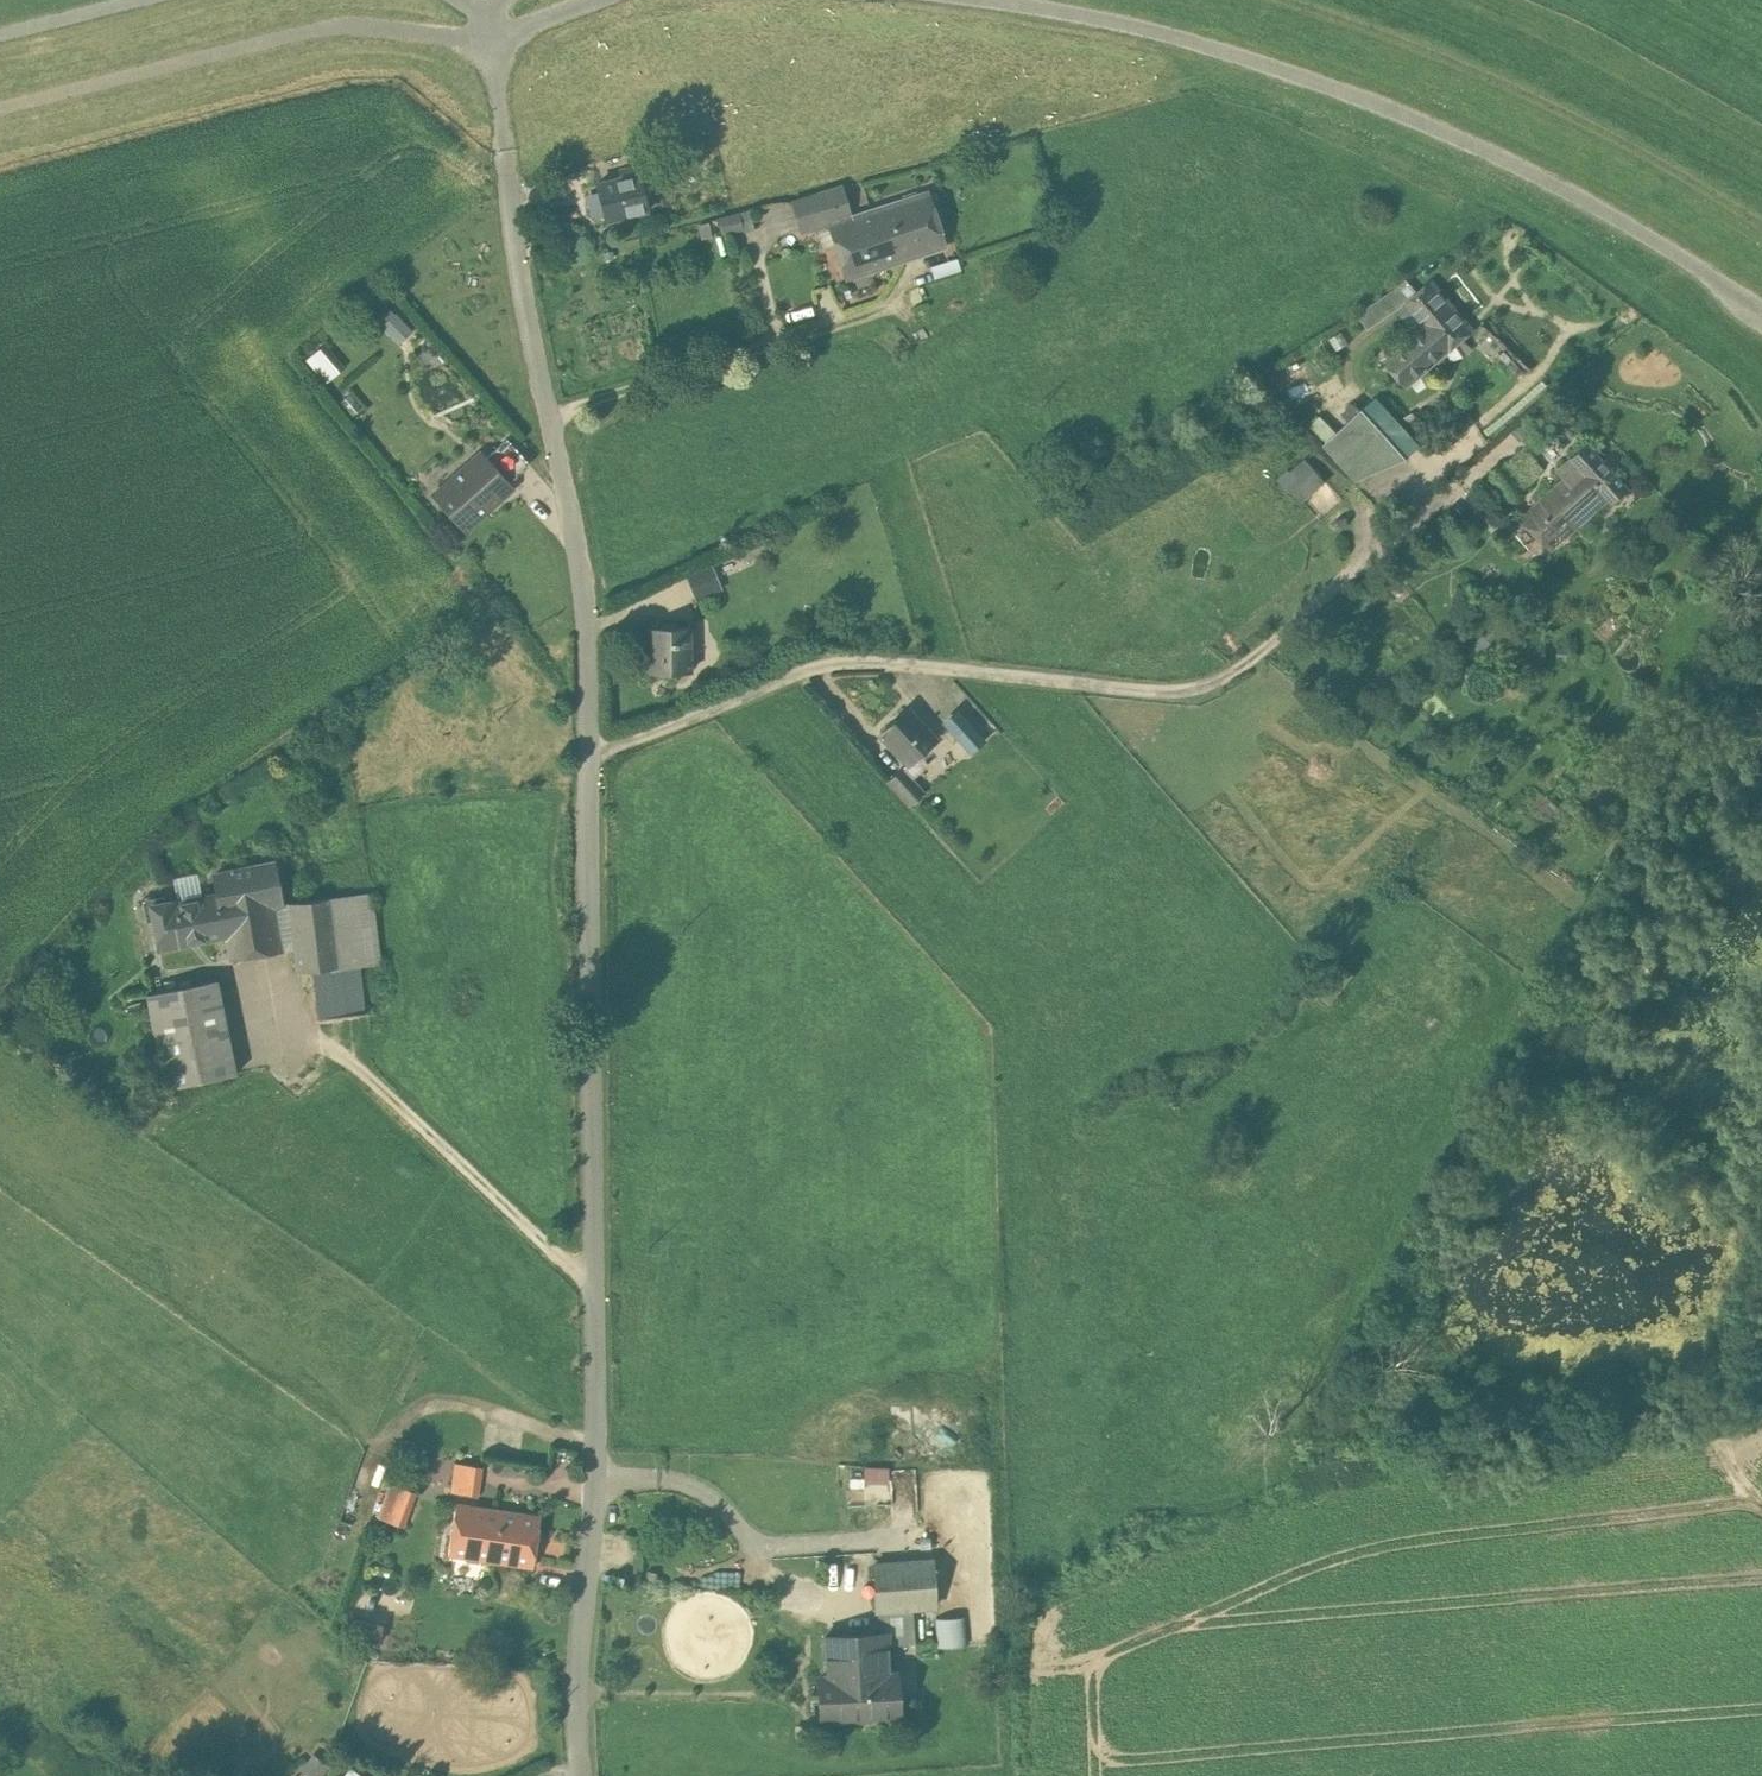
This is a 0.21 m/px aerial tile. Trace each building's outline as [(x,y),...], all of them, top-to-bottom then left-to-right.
[(622,176),(597,183),(606,220),(647,209),(637,165),(621,169),(622,176)] [(843,186),(791,202),(800,230),(851,214),(843,186)] [(927,192),(881,207),(898,260),(944,245),(927,192)] [(720,236),(754,224),(747,205),(713,217),(720,236)] [(881,207),(830,223),(847,277),(898,260),(881,207)] [(957,257),(930,266),(934,278),(960,270),(957,257)] [(1473,328),(1433,281),(1408,303),(1427,326),(1388,360),(1408,384),(1473,328)] [(398,342),(413,328),(390,303),(375,317),(398,342)] [(305,354),(324,381),(339,370),(319,344),(305,354)] [(1379,395),(1364,408),(1407,457),(1423,443),(1379,395)] [(1359,479),(1407,457),(1364,408),(1326,443),(1359,479)] [(529,463),(507,438),(485,457),(507,482),(529,463)] [(1614,501),(1629,487),(1590,442),(1559,469),(1565,477),(1522,516),(1552,549),(1611,497),(1614,501)] [(481,452),(433,494),(464,529),(512,487),(507,482),(485,457),(481,452)] [(1314,469),(1293,488),(1304,499),(1324,480),(1314,469)] [(723,584),(710,557),(685,569),(697,596),(723,584)] [(689,627),(649,627),(649,649),(651,649),(651,671),(650,671),(650,672),(690,672),(689,627)] [(935,739),(907,709),(880,733),(908,763),(935,739)] [(983,739),(957,711),(945,722),(970,750),(983,739)] [(910,804),(923,792),(901,768),(888,780),(910,804)] [(275,863),(212,875),(216,895),(201,897),(178,902),(177,899),(150,904),(159,948),(224,935),(229,959),(284,950),(275,908),(284,906),(283,903),(275,863)] [(174,879),(177,899),(178,902),(201,897),(197,875),(174,879)] [(371,892),(331,897),(338,968),(359,966),(380,963),(371,892)] [(331,897),(289,903),(295,948),(297,971),(313,970),(338,968),(331,897)] [(289,903),(283,903),(284,906),(275,908),(284,950),(295,948),(289,903)] [(359,966),(338,968),(313,970),(318,1018),(364,1013),(359,966)] [(217,979),(146,993),(165,1087),(236,1073),(217,979)] [(480,1466),(456,1463),(453,1490),(476,1494),(480,1466)] [(864,1480),(890,1480),(889,1463),(864,1464),(864,1480)] [(916,1484),(916,1467),(892,1467),(891,1483),(916,1484)] [(402,1525),(415,1491),(392,1483),(379,1516),(402,1525)] [(540,1515),(456,1503),(449,1554),(532,1566),(540,1515)] [(934,1606),(932,1559),(874,1562),(877,1610),(885,1609),(912,1608),(934,1606)] [(912,1608),(885,1609),(885,1632),(886,1641),(913,1640),(912,1608)] [(966,1644),(964,1614),(935,1616),(937,1645),(966,1644)] [(824,1635),(826,1677),(888,1672),(886,1641),(885,1632),(824,1635)] [(897,1673),(888,1672),(826,1677),(819,1676),(820,1717),(898,1713),(897,1673)] [(301,1769),(316,1775),(321,1775),(329,1759),(310,1751),(301,1769)] [(352,1767),(343,1775),(362,1775),(352,1767)]
